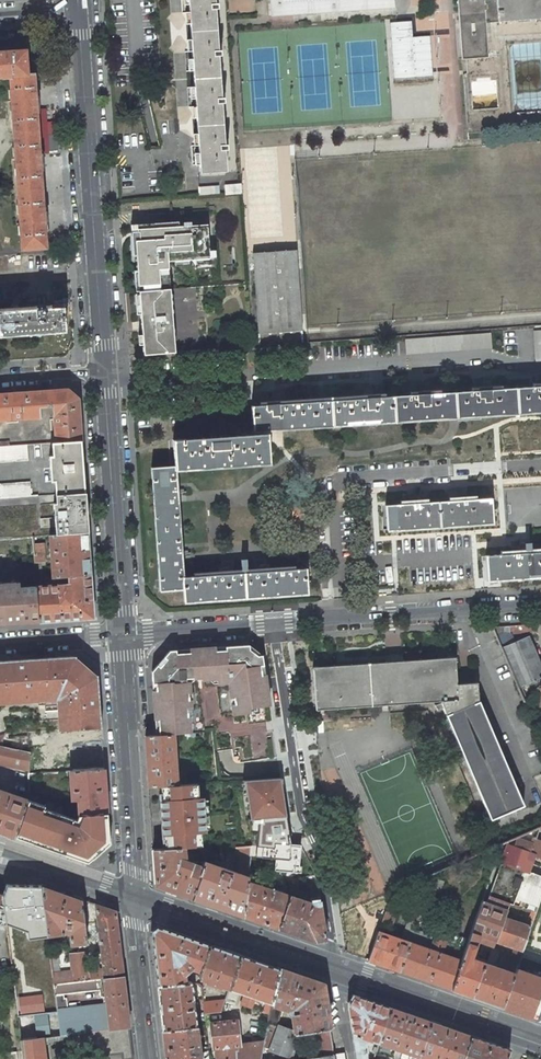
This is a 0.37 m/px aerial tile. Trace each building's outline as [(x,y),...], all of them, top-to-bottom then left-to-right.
[(226,172),(215,0),(188,0),(193,76),(200,173),(226,172)] [(271,17),(394,8),(394,0),(270,0),(271,17)] [(488,53),(486,24),(540,20),(540,0),(457,0),(461,55),(488,53)] [(495,29),(495,38),(529,37),(528,28),(495,29)] [(10,77),(22,249),(45,247),(44,224),(46,224),(45,211),(43,212),(40,167),(42,166),(41,154),(39,154),(36,109),(38,109),(37,96),(35,96),(33,73),(26,74),(24,52),(2,53),(2,50),(0,51),(0,78),(10,77)] [(500,87),(501,99),(509,99),(508,86),(500,87)] [(242,193),(241,185),(225,186),(226,195),(242,193)] [(199,188),(200,195),(219,194),(218,186),(199,188)] [(144,284),(144,291),(170,289),(168,262),(210,259),(208,225),(179,227),(178,213),(165,214),(165,225),(174,233),(177,233),(177,238),(172,239),(172,238),(143,239),(143,241),(135,241),(138,284),(144,284)] [(134,227),(135,241),(143,241),(143,239),(172,238),(172,239),(177,238),(177,233),(174,233),(165,225),(134,227)] [(296,250),(253,253),(259,334),(252,334),(252,345),(303,342),(296,250)] [(202,287),(170,289),(175,353),(207,350),(202,287)] [(139,292),(144,355),(175,353),(170,289),(144,291),(139,292)] [(65,333),(63,308),(51,308),(0,312),(0,337),(65,333)] [(405,340),(406,354),(492,348),(491,333),(405,340)] [(475,384),(475,388),(493,386),(492,379),(484,380),(483,383),(475,384)] [(421,388),(414,388),(414,392),(432,390),(431,383),(423,384),(421,388)] [(251,406),(253,431),(540,412),(540,386),(533,387),(501,389),(471,391),(440,393),(410,395),(385,397),(355,399),(259,405),(251,406)] [(56,443),(57,443),(81,441),(78,399),(68,390),(0,395),(0,420),(12,419),(21,419),(21,418),(40,417),(39,407),(53,406),(54,415),(53,416),(54,424),(56,443)] [(259,405),(355,399),(385,397),(385,394),(381,394),(363,395),(280,401),(263,402),(259,402),(259,405)] [(263,398),(263,402),(280,401),(280,394),(272,394),(271,398),(263,398)] [(210,437),(228,436),(227,427),(211,428),(212,432),(209,432),(210,437)] [(175,466),(175,470),(270,463),(268,438),(255,439),(254,434),(228,436),(210,437),(172,440),(175,466)] [(55,495),(84,493),(81,441),(57,443),(56,443),(52,443),(53,456),(49,456),(50,481),(54,481),(55,495)] [(27,445),(9,446),(0,447),(0,461),(28,459),(27,445)] [(183,577),(175,466),(151,467),(160,592),(183,590),(184,602),(308,594),(306,568),(295,569),(194,576),(183,577)] [(30,496),(29,483),(0,485),(0,499),(30,496)] [(55,534),(87,532),(84,493),(55,495),(55,503),(53,503),(55,534)] [(55,495),(30,496),(0,499),(0,539),(49,535),(55,534),(53,503),(55,503),(55,495)] [(387,531),(493,523),(491,498),(476,499),(449,501),(428,502),(400,504),(385,505),(387,531)] [(55,534),(49,535),(53,578),(68,576),(90,574),(87,532),(55,534)] [(43,543),(34,543),(36,579),(42,579),(41,565),(45,565),(43,543)] [(485,556),(487,581),(540,577),(540,552),(501,555),(485,556)] [(295,566),(193,573),(194,576),(295,569),(295,566)] [(36,586),(38,622),(93,618),(90,574),(68,576),(68,583),(36,586)] [(20,587),(20,582),(3,583),(5,624),(38,622),(36,586),(20,587)] [(533,632),(533,625),(503,626),(504,632),(507,634),(533,632)] [(504,632),(503,626),(492,627),(495,636),(504,632)] [(500,648),(522,698),(525,696),(525,695),(521,687),(540,678),(540,668),(528,636),(500,648)] [(254,708),(264,706),(269,705),(265,674),(259,675),(258,666),(263,665),(262,655),(258,656),(249,649),(249,645),(225,647),(225,650),(216,651),(215,647),(189,649),(189,652),(176,653),(176,650),(169,650),(164,657),(168,660),(161,668),(157,664),(151,671),(152,684),(155,683),(156,690),(153,691),(155,735),(174,733),(190,733),(190,731),(189,716),(188,716),(187,709),(191,709),(191,700),(188,700),(188,693),(190,693),(189,681),(186,681),(186,678),(193,678),(202,677),(217,676),(217,679),(217,683),(228,683),(230,698),(234,698),(235,703),(231,704),(233,715),(250,712),(249,708),(248,705),(254,704),(254,708)] [(258,656),(262,655),(249,645),(249,649),(258,656)] [(101,727),(97,677),(72,656),(0,661),(0,702),(38,700),(58,698),(58,710),(60,729),(101,727)] [(168,660),(164,657),(157,664),(161,668),(168,660)] [(455,657),(313,667),(316,710),(441,701),(490,818),(514,808),(522,804),(478,701),(477,687),(457,688),(457,684),(455,657)] [(270,758),(264,706),(254,708),(249,708),(250,712),(233,715),(231,704),(230,698),(228,683),(217,683),(213,683),(210,680),(202,681),(202,677),(193,678),(193,679),(191,681),(189,681),(190,693),(191,700),(191,709),(192,716),(189,716),(190,731),(214,728),(217,752),(231,749),(233,758),(234,760),(235,762),(240,763),(270,758)] [(58,710),(58,698),(38,700),(38,705),(44,705),(44,711),(58,710)] [(30,740),(43,739),(43,732),(29,733),(30,740)] [(145,735),(148,787),(159,786),(177,785),(174,733),(155,735),(145,735)] [(73,770),(104,768),(101,740),(85,741),(85,737),(71,738),(73,770)] [(29,770),(30,752),(0,746),(0,765),(29,770)] [(77,800),(78,815),(107,813),(104,768),(73,770),(69,770),(71,800),(77,800)] [(253,806),(255,819),(274,817),(286,816),(280,778),(244,780),(246,793),(247,793),(250,807),(253,806)] [(177,785),(159,786),(164,848),(184,847),(185,851),(193,851),(193,846),(201,846),(200,831),(204,831),(204,829),(202,800),(202,798),(199,798),(198,784),(177,785)] [(15,837),(21,822),(28,800),(0,790),(0,832),(15,837)] [(21,822),(15,837),(88,862),(109,843),(107,813),(78,815),(77,820),(43,808),(44,806),(28,800),(21,822)] [(538,906),(540,897),(540,876),(528,871),(534,854),(540,857),(540,840),(533,837),(529,845),(515,842),(513,847),(505,845),(486,903),(481,901),(468,940),(466,947),(452,989),(472,997),(484,962),(473,958),(479,941),(494,947),(497,941),(504,918),(509,903),(513,905),(516,898),(538,906)] [(192,898),(202,866),(190,862),(185,860),(185,851),(184,847),(164,848),(153,849),(155,885),(192,898)] [(248,881),(249,869),(252,847),(236,848),(236,853),(241,856),(237,873),(203,860),(202,866),(192,898),(244,916),(248,881)] [(202,866),(203,860),(206,853),(193,854),(190,862),(202,866)] [(427,892),(438,895),(443,880),(432,877),(427,892)] [(288,894),(248,881),(244,916),(279,928),(291,895),(288,894)] [(44,917),(47,936),(62,934),(63,932),(68,933),(70,945),(86,943),(82,899),(40,884),(44,917)] [(294,897),(294,892),(292,884),(286,887),(288,894),(291,895),(279,928),(315,941),(326,940),(320,901),(311,902),(294,897)] [(116,911),(95,904),(103,969),(99,970),(98,967),(89,968),(90,979),(103,978),(103,977),(123,975),(116,911)] [(395,914),(386,911),(381,923),(391,926),(395,914)] [(472,997),(502,1007),(526,940),(530,927),(504,918),(497,941),(516,948),(507,971),(498,968),(499,965),(496,963),(500,953),(493,951),(488,963),(484,962),(472,997)] [(401,939),(378,931),(368,960),(399,971),(409,942),(416,923),(407,920),(401,939)] [(198,978),(209,944),(157,925),(150,931),(157,985),(191,983),(196,983),(198,978)] [(447,940),(466,947),(468,940),(450,933),(447,940)] [(409,942),(399,971),(452,989),(466,947),(447,940),(434,936),(432,942),(430,949),(427,948),(409,942)] [(526,940),(502,1007),(520,1013),(534,974),(530,972),(531,968),(532,969),(540,944),(526,940)] [(198,978),(205,981),(205,982),(221,988),(221,986),(228,989),(241,955),(209,944),(198,978)] [(72,971),(52,973),(54,984),(90,979),(89,968),(87,952),(70,954),(72,971)] [(224,1000),(225,1000),(234,1003),(238,992),(244,994),(240,1005),(251,1009),(255,998),(271,1003),(278,968),(241,955),(228,989),(224,1000)] [(264,1042),(263,1046),(288,1054),(296,1033),(308,1032),(312,1057),(334,1054),(323,984),(278,968),(271,1003),(263,1042),(264,1042)] [(18,988),(29,987),(27,971),(16,973),(18,988)] [(105,996),(106,1004),(57,1010),(57,1011),(44,1013),(18,1016),(21,1039),(43,1037),(70,1034),(118,1028),(129,1027),(123,975),(103,977),(103,978),(90,979),(54,984),(55,991),(55,995),(100,989),(101,997),(105,996)] [(191,983),(157,985),(162,1029),(197,1025),(194,1000),(202,999),(201,986),(198,983),(196,983),(191,983)] [(529,1017),(540,1021),(540,983),(529,1017)] [(44,1010),(44,1013),(57,1011),(57,1010),(55,995),(55,991),(42,993),(42,995),(44,1010)] [(391,1007),(353,994),(347,1002),(356,1058),(366,1058),(366,1038),(378,1043),(391,1007)] [(42,995),(19,998),(21,1013),(44,1010),(42,995)] [(224,1000),(202,1002),(204,1014),(221,1012),(225,1000),(224,1000)] [(419,1057),(431,1022),(391,1007),(378,1043),(410,1054),(409,1058),(418,1058),(419,1057)] [(211,1023),(214,1048),(216,1048),(217,1058),(232,1058),(236,1058),(260,1058),(261,1053),(263,1046),(264,1042),(263,1042),(238,1045),(235,1021),(211,1023)] [(472,1035),(431,1022),(419,1057),(426,1058),(463,1058),(471,1036),(472,1035)] [(162,1029),(165,1058),(201,1058),(200,1051),(199,1051),(198,1045),(199,1045),(197,1025),(162,1029)] [(122,1058),(129,1058),(133,1058),(129,1027),(118,1028),(122,1053),(122,1058)] [(122,1053),(118,1028),(70,1034),(73,1058),(77,1058),(122,1053)] [(471,1036),(463,1058),(506,1058),(510,1049),(471,1036)] [(43,1037),(21,1039),(22,1051),(23,1058),(46,1058),(43,1037)]
